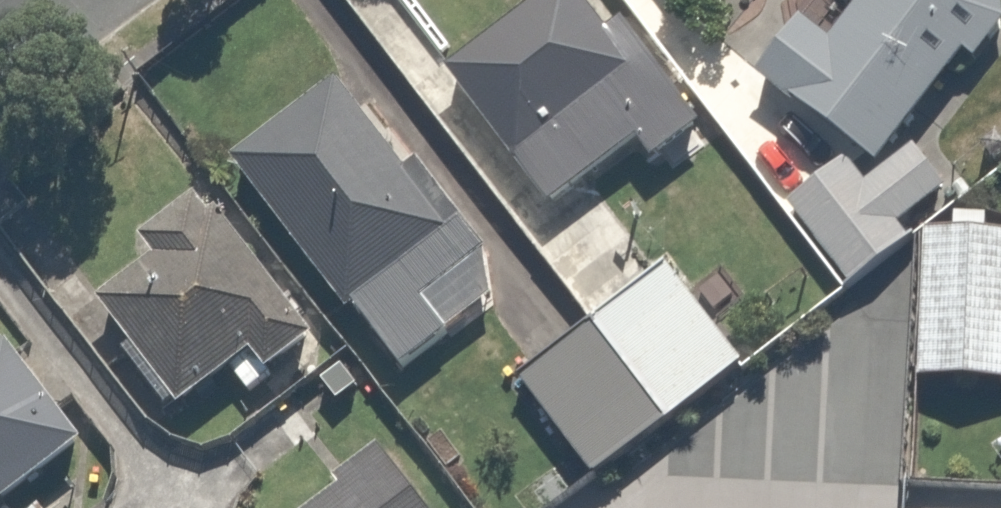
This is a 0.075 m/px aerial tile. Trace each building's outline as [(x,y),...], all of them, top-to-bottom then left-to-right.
[(634,143),(648,163),(701,124),(623,18),(613,24),(595,0),(541,0),(443,72),(543,210),(634,143)] [(754,71),(862,158),(947,51),(962,64),(1000,15),(1000,9),(1000,8),(998,0),(857,0),(827,38),(799,15),(754,71)] [(339,77),(227,161),(339,310),(451,226),(339,77)] [(898,229),(842,160),(787,204),(842,273),(898,229)] [(212,179),(194,192),(128,237),(143,258),(84,299),(161,411),(244,353),(267,387),(327,346),(212,179)] [(922,210),(915,375),(1000,379),(1000,214),(922,210)] [(746,359),(655,248),(510,367),(600,478),(746,359)] [(3,337),(0,339),(0,507),(38,507),(98,463),(3,337)] [(376,442),(299,507),(432,507),(376,442)]
